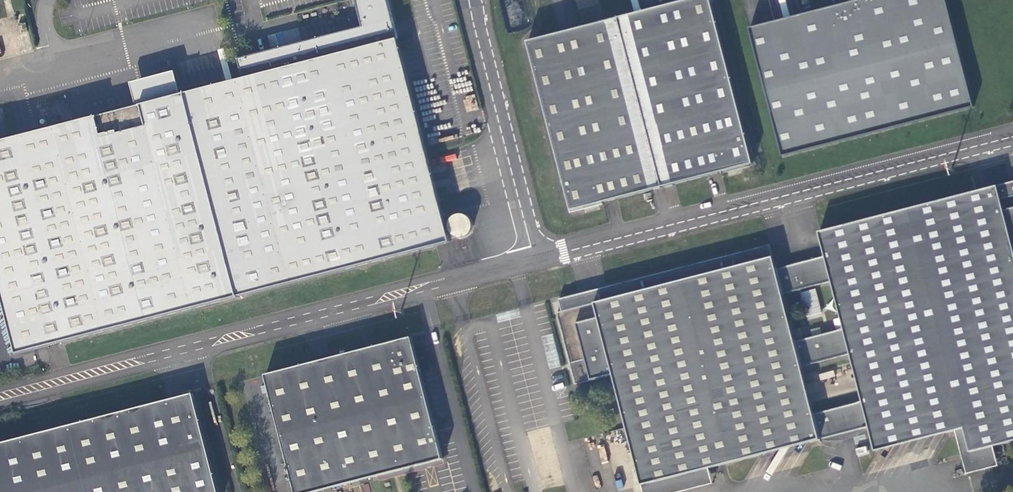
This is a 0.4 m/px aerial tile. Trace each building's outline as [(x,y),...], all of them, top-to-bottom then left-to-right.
[(450,242),(449,238),(455,237),(459,238),(462,238),(465,237),(468,236),(470,234),(472,230),(473,226),(472,223),(470,219),(467,216),(463,215),(459,215),(455,217),(451,220),(450,224),(450,228),(447,229),(388,0),(356,0),(363,27),(368,47),(243,79),(181,95),(138,106),(0,142),(0,286),(17,354),(450,242)] [(618,19),(662,188),(754,164),(711,0),(688,0),(618,19)] [(750,28),(784,156),(971,104),(946,0),(851,0),(852,1),(750,28)] [(618,19),(527,43),(572,211),(662,188),(618,19)] [(238,59),(243,79),(368,47),(363,27),(301,43),(301,44),(287,48),(287,47),(238,59)] [(271,35),(274,47),(304,40),(301,28),(271,35)] [(210,67),(211,76),(185,81),(186,86),(231,78),(227,58),(219,60),(218,52),(205,55),(206,61),(209,60),(210,67)] [(132,83),(138,106),(181,95),(175,72),(132,83)] [(476,96),(467,97),(468,110),(477,110),(476,96)] [(777,269),(783,294),(832,282),(844,328),(839,330),(840,330),(795,341),(802,367),(848,355),(848,356),(851,355),(863,401),(859,402),(859,403),(815,414),(821,440),(870,427),(876,451),(879,451),(885,440),(896,446),(902,435),(913,442),(919,431),(929,438),(935,427),(946,433),(955,431),(964,429),(970,453),(994,447),(1012,442),(1012,182),(819,232),(825,256),(822,257),(777,269)] [(810,442),(821,440),(815,414),(859,403),(859,402),(863,401),(851,355),(848,356),(848,355),(802,367),(795,341),(840,330),(839,330),(844,328),(832,282),(783,294),(777,269),(771,245),(559,300),(562,312),(557,313),(576,385),(613,375),(642,486),(709,468),(760,455),(766,445),(777,451),(783,440),(793,447),(800,436),(810,442)] [(266,375),(296,491),(317,491),(444,459),(412,338),(266,375)] [(557,353),(548,354),(549,368),(558,367),(557,353)] [(194,394),(0,444),(0,491),(219,491),(194,394)] [(964,429),(955,431),(962,454),(967,474),(999,466),(994,447),(970,453),(964,429)] [(642,486),(644,491),(681,491),(713,484),(709,468),(642,486)] [(362,485),(364,491),(370,491),(368,484),(362,485)]
